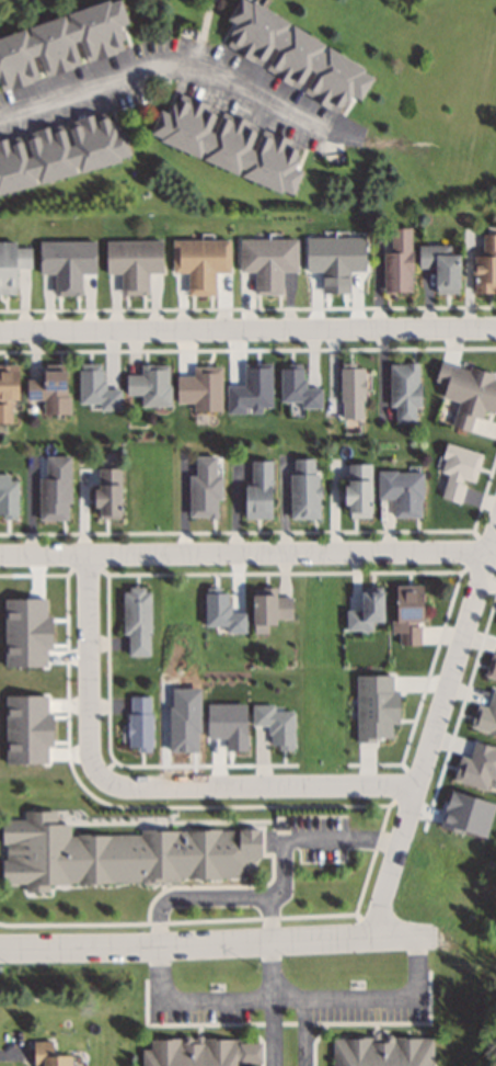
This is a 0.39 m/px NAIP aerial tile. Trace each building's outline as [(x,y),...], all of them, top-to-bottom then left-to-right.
[(126,50),(118,24),(124,22),(118,0),(112,0),(0,34),(0,89),(126,50)] [(224,19),(232,24),(220,45),(338,112),(348,93),(357,99),(371,73),(243,0),(235,0),(224,19)] [(175,94),(167,114),(157,111),(146,138),(290,195),(299,172),(291,168),(301,144),(175,94)] [(122,131),(112,133),(109,117),(0,137),(0,189),(129,164),(122,131)] [(389,251),(382,251),(382,292),(409,292),(409,228),(389,228),(389,251)] [(495,293),(495,234),(481,234),(481,256),(474,256),(474,293),(495,293)] [(239,239),(239,271),(254,271),(254,294),(281,294),(281,271),(295,271),(295,239),(239,239)] [(146,294),(146,273),(161,273),(162,241),(104,240),(104,273),(120,273),(120,294),(146,294)] [(229,240),(171,240),(171,273),(186,273),(186,294),(213,294),(213,271),(229,271),(229,240)] [(38,273),(54,274),(54,295),(79,295),(80,273),(95,273),(95,241),(38,241),(38,273)] [(15,294),(15,268),(31,268),(30,248),(14,248),(14,242),(0,242),(0,294),(15,294)] [(417,268),(433,268),(433,293),(457,292),(457,254),(450,254),(450,245),(417,245),(417,268)] [(433,382),(444,385),(440,397),(457,402),(450,429),(467,434),(472,417),(480,419),(483,410),(493,413),(495,400),(495,377),(439,361),(433,382)] [(388,408),(393,408),(393,422),(415,421),(415,406),(419,406),(418,363),(388,363),(388,408)] [(168,406),(168,364),(139,364),(139,375),(124,375),(124,394),(139,394),(139,406),(168,406)] [(15,365),(0,365),(0,401),(15,401),(15,365)] [(25,380),(25,400),(41,400),(41,414),(66,414),(67,370),(58,370),(58,366),(47,366),(47,370),(39,370),(39,380),(25,380)] [(195,475),(188,475),(188,517),(217,517),(217,455),(195,455),(195,475)] [(69,456),(39,456),(39,520),(68,520),(69,456)] [(289,519),(318,519),(318,458),(289,458),(289,519)] [(270,461),(250,461),(250,486),(242,486),(242,518),(270,518),(270,461)] [(370,465),(344,464),(344,517),(370,517),(370,465)] [(121,468),(94,468),(94,518),(121,518),(121,468)] [(420,472),(377,472),(377,499),(393,499),(393,517),(420,518),(420,472)] [(420,586),(393,586),(393,634),(397,634),(397,646),(420,646),(420,586)] [(123,656),(149,656),(149,587),(123,587),(123,656)] [(381,588),(358,588),(358,611),(345,611),(345,632),(371,632),(371,622),(381,622),(381,588)] [(291,620),(291,595),(249,595),(249,634),(271,634),(271,620),(291,620)] [(256,832),(69,833),(69,824),(55,824),(55,811),(23,812),(23,820),(0,820),(1,884),(24,883),(24,892),(47,892),(47,883),(256,881),(256,832)] [(332,1065),(431,1065),(431,1038),(332,1037),(332,1065)] [(141,1065),(241,1065),(241,1064),(258,1064),(258,1039),(148,1038),(148,1050),(141,1050),(141,1065)] [(31,1065),(68,1065),(68,1057),(49,1057),(50,1041),(31,1041),(31,1065)]
